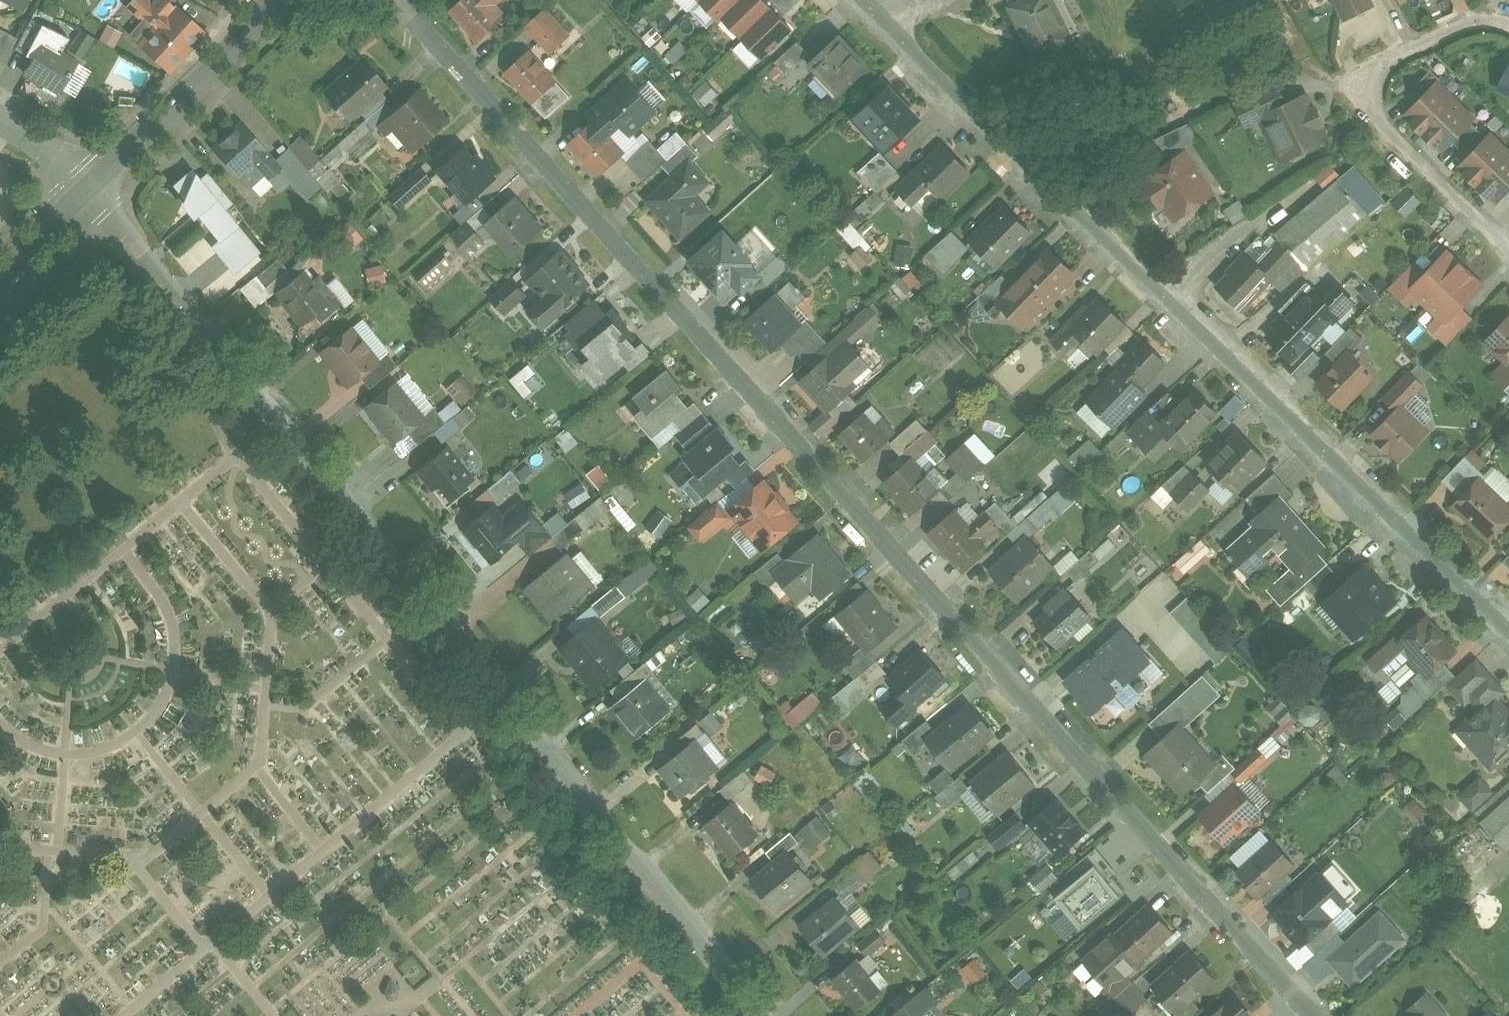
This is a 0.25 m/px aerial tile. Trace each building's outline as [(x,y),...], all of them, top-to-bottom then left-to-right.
[(23,8),(27,0),(8,0),(23,8)] [(151,0),(134,0),(128,6),(142,19),(144,16),(156,4),(151,0)] [(167,0),(159,0),(156,4),(144,16),(157,27),(175,7),(167,0)] [(452,10),(480,41),(505,19),(494,8),(502,0),(464,0),(452,10)] [(701,1),(721,20),(742,0),(702,0),(701,1)] [(721,20),(721,21),(724,18),(743,37),(778,4),(774,0),(742,0),(721,20)] [(778,4),(788,14),(802,0),(782,0),(778,4)] [(1012,9),(1035,57),(1073,40),(1054,0),(1031,0),(1012,9)] [(1346,18),(1374,5),(1371,0),(1338,0),(1346,18)] [(778,4),(743,37),(763,58),(794,29),(783,18),(788,14),(778,4)] [(157,27),(141,44),(171,71),(206,33),(176,6),(175,7),(157,27)] [(572,36),(546,8),(528,25),(553,53),(572,36)] [(0,29),(0,58),(8,62),(20,39),(0,29)] [(109,34),(101,29),(96,38),(105,43),(109,34)] [(94,38),(82,31),(70,52),(82,59),(94,38)] [(842,35),(813,62),(842,94),(872,67),(842,35)] [(801,40),(777,62),(789,75),(813,53),(801,40)] [(77,63),(44,43),(25,73),(44,84),(48,78),(63,87),(77,63)] [(573,97),(531,51),(508,72),(549,119),(573,97)] [(363,60),(325,94),(339,109),(347,102),(357,113),(358,111),(381,91),(386,86),(363,60)] [(1433,70),(1407,96),(1417,105),(1437,84),(1438,85),(1443,80),(1433,70)] [(584,116),(593,126),(604,116),(617,129),(624,122),(631,130),(655,108),(627,77),(584,116)] [(1276,81),(1237,100),(1249,125),(1266,117),(1274,113),(1273,112),(1288,105),(1276,81)] [(1417,105),(1409,113),(1428,130),(1456,102),(1438,85),(1437,84),(1417,105)] [(889,88),(862,113),(872,123),(867,127),(889,150),(921,121),(910,108),(908,109),(889,88)] [(381,91),(358,111),(367,121),(367,120),(385,104),(389,100),(381,91)] [(393,113),(379,127),(387,136),(398,126),(419,148),(447,122),(430,104),(429,105),(417,92),(393,113)] [(1288,105),(1273,112),(1274,113),(1266,117),(1275,137),(1273,141),(1278,152),(1283,154),(1286,159),(1291,157),(1296,158),(1304,154),(1306,150),(1327,139),(1320,126),(1324,124),(1316,108),(1313,110),(1306,96),(1288,105)] [(1456,102),(1428,130),(1446,148),(1453,141),(1472,121),(1474,119),(1456,102)] [(385,104),(367,120),(376,130),(379,127),(393,113),(385,104)] [(593,126),(572,144),(600,175),(622,155),(625,153),(610,136),(617,129),(604,116),(593,126)] [(1472,121),(1453,141),(1462,149),(1480,130),(1472,121)] [(267,149),(243,122),(214,149),(238,176),(241,174),(253,186),(265,175),(270,180),(271,178),(283,168),(283,167),(276,160),(267,149)] [(638,137),(631,130),(624,122),(617,129),(610,136),(625,153),(622,155),(628,162),(652,140),(644,131),(638,137)] [(1190,123),(1158,139),(1172,159),(1200,139),(1190,123)] [(1480,130),(1462,149),(1470,157),(1489,138),(1480,130)] [(678,131),(660,149),(669,159),(688,142),(678,131)] [(1463,165),(1481,182),(1508,154),(1508,153),(1491,136),(1489,138),(1470,157),(1463,165)] [(652,140),(628,162),(646,181),(664,164),(669,159),(660,149),(652,140)] [(669,159),(664,164),(676,178),(693,162),(700,155),(688,142),(669,159)] [(927,164),(918,173),(930,186),(941,196),(969,169),(945,146),(927,164)] [(299,158),(291,147),(276,160),(283,167),(283,168),(290,177),(304,164),(299,158)] [(481,167),(464,147),(438,170),(469,204),(478,197),(497,179),(484,164),(481,167)] [(321,162),(310,148),(299,158),(304,164),(311,171),(321,162)] [(881,152),(860,172),(877,190),(899,171),(881,152)] [(1187,154),(1147,181),(1164,205),(1167,203),(1177,217),(1213,192),(1187,154)] [(1481,182),(1500,200),(1506,193),(1508,190),(1508,154),(1481,182)] [(676,178),(651,200),(682,236),(710,211),(691,189),(705,176),(693,162),(676,178)] [(907,180),(898,189),(899,190),(913,203),(930,186),(918,173),(927,164),(925,162),(907,180)] [(311,171),(304,164),(290,177),(309,197),(322,186),(311,171)] [(330,168),(319,178),(330,192),(342,182),(330,168)] [(1385,204),(1353,168),(1339,180),(1371,216),(1385,204)] [(422,169),(390,198),(399,208),(431,179),(422,169)] [(201,181),(193,171),(178,183),(188,195),(185,202),(196,215),(201,211),(223,238),(237,226),(224,210),(201,181)] [(899,171),(877,190),(887,201),(899,190),(898,189),(907,180),(899,171)] [(233,202),(210,174),(201,181),(224,210),(233,202)] [(1339,180),(1277,233),(1282,239),(1309,270),(1335,248),(1371,216),(1339,180)] [(857,220),(881,201),(874,191),(850,211),(857,220)] [(478,197),(469,204),(456,216),(464,226),(486,206),(478,197)] [(531,217),(516,201),(517,200),(516,199),(492,220),(503,233),(500,236),(517,255),(544,230),(532,216),(531,217)] [(1032,233),(1007,208),(988,227),(987,225),(971,241),(997,267),(1032,233)] [(179,265),(193,254),(187,245),(197,238),(186,222),(161,240),(179,265)] [(478,233),(470,223),(454,237),(471,256),(486,242),(485,240),(478,233)] [(495,231),(488,224),(478,233),(485,240),(495,231)] [(345,225),(334,234),(348,249),(359,239),(345,225)] [(259,253),(237,226),(223,238),(225,241),(218,247),(238,270),(259,253)] [(756,227),(739,243),(763,270),(746,285),(758,299),(793,266),(756,227)] [(739,243),(726,228),(688,261),(725,304),(746,285),(763,270),(739,243)] [(954,231),(942,241),(947,246),(958,236),(954,231)] [(969,247),(958,236),(947,246),(958,258),(969,247)] [(1309,270),(1282,239),(1258,264),(1273,278),(1272,280),(1284,292),(1301,277),(1309,270)] [(872,258),(862,246),(853,254),(864,265),(872,258)] [(1076,274),(1050,249),(1020,281),(1015,285),(999,301),(1007,308),(1024,325),(1024,326),(1025,327),(1027,326),(1026,325),(1041,310),(1076,274)] [(447,251),(410,280),(418,291),(456,262),(447,251)] [(582,273),(563,252),(530,281),(546,298),(534,309),(548,325),(579,297),(578,297),(590,286),(582,276),(582,275),(582,273)] [(1427,274),(1413,289),(1414,290),(1430,306),(1465,269),(1448,252),(1427,274)] [(1246,253),(1236,263),(1237,264),(1231,274),(1218,287),(1243,310),(1272,280),(1273,278),(1258,264),(1246,253)] [(280,259),(258,276),(267,288),(289,270),(280,259)] [(1415,262),(1397,281),(1410,294),(1414,290),(1413,289),(1427,274),(1415,262)] [(1465,269),(1430,306),(1447,322),(1462,307),(1483,286),(1465,269)] [(321,274),(311,282),(303,272),(280,291),(292,306),(290,308),(303,325),(327,306),(333,312),(345,302),(321,274)] [(1004,275),(977,299),(997,318),(1007,308),(999,301),(1015,285),(1004,275)] [(1371,286),(1360,276),(1355,280),(1366,291),(1363,294),(1373,304),(1380,297),(1370,287),(1371,286)] [(1284,292),(1274,300),(1286,313),(1297,302),(1302,307),(1316,292),(1301,277),(1284,292)] [(792,278),(750,317),(762,330),(761,331),(775,348),(786,338),(807,319),(806,318),(799,324),(788,311),(807,294),(801,288),(802,287),(800,285),(799,285),(792,278)] [(514,281),(492,300),(506,315),(528,296),(514,281)] [(1286,313),(1279,321),(1282,324),(1270,337),(1293,360),(1294,361),(1308,346),(1333,321),(1335,323),(1355,302),(1340,288),(1327,302),(1316,292),(1302,307),(1297,302),(1286,313)] [(1101,300),(1092,310),(1087,306),(1068,325),(1084,341),(1085,342),(1080,346),(1091,358),(1096,354),(1109,341),(1125,324),(1101,300)] [(609,317),(595,301),(567,323),(575,333),(571,336),(578,345),(582,342),(596,359),(588,365),(601,381),(626,361),(633,370),(652,354),(644,344),(638,349),(623,331),(629,326),(617,311),(609,317)] [(1462,307),(1447,322),(1436,332),(1449,345),(1474,319),(1462,307)] [(807,319),(786,338),(808,362),(819,352),(829,343),(807,319)] [(1488,342),(1490,344),(1490,349),(1496,355),(1502,355),(1508,361),(1508,320),(1488,342)] [(852,323),(841,333),(849,341),(851,343),(862,333),(852,323)] [(1125,324),(1109,341),(1117,350),(1135,333),(1125,324)] [(1068,325),(1052,341),(1068,357),(1084,341),(1068,325)] [(1352,327),(1327,353),(1339,364),(1351,352),(1352,353),(1365,339),(1352,327)] [(378,361),(352,329),(323,352),(350,385),(361,376),(379,362),(378,361)] [(829,343),(819,352),(826,360),(830,356),(831,357),(845,344),(845,345),(849,341),(841,333),(829,343)] [(1119,371),(1089,401),(1115,427),(1146,395),(1141,389),(1167,363),(1143,340),(1116,368),(1119,371)] [(826,360),(803,380),(830,410),(848,394),(859,384),(854,378),(857,375),(848,365),(856,357),(855,356),(845,345),(845,344),(831,357),(830,356),(826,360)] [(1308,346),(1294,361),(1293,360),(1288,365),(1302,379),(1322,359),(1308,346)] [(1339,364),(1320,384),(1344,408),(1370,382),(1370,376),(1361,367),(1361,362),(1352,353),(1351,352),(1339,364)] [(388,353),(378,361),(379,362),(361,376),(371,389),(399,366),(388,353)] [(875,370),(859,353),(855,356),(856,357),(848,365),(857,375),(854,378),(859,384),(875,370)] [(520,398),(528,392),(520,381),(530,373),(525,366),(506,379),(520,398)] [(668,369),(635,397),(648,414),(639,421),(654,439),(676,421),(691,408),(690,407),(675,389),(680,384),(668,369)] [(1411,373),(1386,399),(1398,411),(1405,404),(1405,405),(1424,386),(1411,373)] [(455,405),(474,395),(462,374),(444,384),(455,405)] [(396,384),(368,407),(379,421),(379,423),(382,428),(385,429),(395,441),(407,431),(423,418),(422,417),(396,384)] [(1182,402),(1166,419),(1166,420),(1163,424),(1151,412),(1131,432),(1144,445),(1142,446),(1155,459),(1167,446),(1164,444),(1177,430),(1190,443),(1218,413),(1194,390),(1182,402)] [(1170,391),(1149,410),(1151,412),(1163,424),(1166,420),(1166,419),(1182,402),(1170,391)] [(848,394),(830,410),(828,412),(838,423),(858,405),(848,394)] [(696,402),(690,407),(691,408),(676,421),(683,430),(704,412),(696,402)] [(1405,405),(1405,404),(1398,411),(1375,434),(1381,440),(1380,441),(1389,451),(1391,450),(1401,460),(1429,431),(1418,419),(1419,418),(1405,405)] [(435,407),(422,417),(423,418),(407,431),(419,445),(434,433),(447,422),(435,407)] [(876,426),(864,413),(840,435),(865,462),(888,440),(887,439),(895,431),(884,419),(876,426)] [(825,414),(804,423),(810,437),(831,428),(825,414)] [(447,422),(434,433),(443,443),(461,428),(453,418),(447,422)] [(918,420),(890,444),(900,456),(928,431),(918,420)] [(720,428),(686,456),(701,475),(692,482),(705,497),(729,477),(742,466),(727,448),(733,443),(720,428)] [(1240,433),(1209,465),(1237,492),(1268,460),(1240,433)] [(994,453),(979,435),(970,444),(985,461),(994,453)] [(1101,452),(1091,440),(1073,457),(1083,469),(1101,452)] [(969,443),(949,460),(967,480),(986,462),(985,461),(970,444),(969,443)] [(447,447),(419,471),(434,489),(439,485),(450,498),(473,479),(447,447)] [(1467,456),(1443,481),(1461,499),(1480,480),(1480,481),(1486,475),(1467,456)] [(912,459),(887,481),(903,498),(901,500),(914,514),(941,490),(940,490),(951,480),(938,466),(927,475),(912,459)] [(748,461),(742,466),(729,477),(737,487),(756,471),(748,461)] [(597,490),(608,481),(595,464),(583,473),(597,490)] [(1186,465),(1164,485),(1174,495),(1195,473),(1186,465)] [(513,469),(488,489),(499,502),(524,482),(513,469)] [(1195,473),(1174,495),(1176,497),(1190,510),(1211,489),(1195,473)] [(1276,473),(1247,499),(1262,515),(1279,500),(1282,504),(1294,493),(1276,473)] [(1456,505),(1466,514),(1470,515),(1477,521),(1477,530),(1485,538),(1491,538),(1492,539),(1508,522),(1508,502),(1505,498),(1502,501),(1480,481),(1480,480),(1461,499),(1456,505)] [(766,482),(732,510),(765,549),(798,522),(766,482)] [(1164,485),(1153,494),(1167,507),(1176,497),(1174,495),(1164,485)] [(1050,499),(1028,519),(1039,531),(1053,518),(1056,522),(1064,515),(1050,499)] [(1282,504),(1279,500),(1262,515),(1254,523),(1257,526),(1229,552),(1232,556),(1231,557),(1234,560),(1235,559),(1242,566),(1247,561),(1257,573),(1281,552),(1298,571),(1275,591),(1286,604),(1307,585),(1307,584),(1329,564),(1320,553),(1326,547),(1300,518),(1297,520),(1282,504)] [(1021,525),(999,501),(987,511),(1000,525),(999,525),(1009,536),(1010,534),(1021,525)] [(718,503),(690,526),(702,540),(730,517),(718,503)] [(527,515),(512,527),(494,505),(466,528),(494,562),(520,540),(524,544),(540,531),(539,530),(527,515)] [(957,510),(931,534),(960,566),(986,543),(983,540),(999,525),(1000,525),(987,511),(971,526),(957,510)] [(645,526),(658,537),(670,522),(657,511),(645,526)] [(553,537),(553,538),(562,549),(563,548),(588,528),(578,517),(553,537)] [(1021,525),(1010,534),(1020,546),(1029,538),(1030,539),(1039,531),(1028,519),(1021,525)] [(540,531),(524,544),(532,554),(553,538),(553,537),(544,526),(539,530),(540,531)] [(642,529),(635,544),(649,551),(657,536),(642,529)] [(788,563),(778,572),(782,578),(794,592),(809,580),(823,597),(851,573),(821,536),(788,563)] [(1020,546),(990,572),(1017,602),(1018,601),(1017,601),(1054,568),(1055,569),(1056,568),(1054,566),(1030,539),(1029,538),(1020,546)] [(1200,540),(1169,563),(1177,574),(1208,551),(1200,540)] [(572,560),(563,548),(562,549),(571,560),(551,576),(547,571),(527,587),(539,601),(543,597),(558,616),(554,619),(555,620),(595,587),(572,560)] [(1070,569),(1067,571),(1077,582),(1100,560),(1091,550),(1070,569)] [(606,578),(583,551),(572,560),(595,587),(606,578)] [(780,553),(756,573),(769,589),(782,578),(778,572),(788,563),(780,553)] [(1070,569),(1061,559),(1054,566),(1056,568),(1062,576),(1067,571),(1070,569)] [(1329,564),(1307,584),(1307,585),(1326,606),(1328,605),(1333,600),(1332,598),(1347,584),(1329,564)] [(1347,584),(1332,598),(1333,600),(1328,605),(1358,638),(1398,603),(1397,601),(1396,602),(1378,582),(1380,580),(1367,566),(1347,584)] [(618,585),(594,605),(603,616),(628,596),(618,585)] [(1066,589),(1045,607),(1050,613),(1038,624),(1058,647),(1059,646),(1065,653),(1079,641),(1073,634),(1092,617),(1066,589)] [(869,590),(839,615),(864,646),(869,651),(871,650),(899,626),(869,590)] [(1188,597),(1170,614),(1216,664),(1234,648),(1188,597)] [(1457,651),(1427,618),(1400,643),(1420,666),(1420,672),(1412,679),(1418,686),(1445,662),(1457,651)] [(609,634),(597,619),(563,647),(583,671),(586,670),(598,685),(596,686),(597,687),(631,660),(630,659),(627,661),(617,648),(620,646),(619,645),(616,647),(607,636),(609,634)] [(1092,660),(1066,682),(1092,712),(1104,701),(1118,717),(1154,685),(1139,668),(1150,658),(1126,629),(1099,653),(1101,655),(1094,662),(1092,660)] [(864,646),(844,662),(857,679),(879,661),(871,650),(869,651),(864,646)] [(923,651),(891,680),(902,693),(884,709),(899,725),(918,708),(917,706),(934,691),(939,697),(953,684),(923,651)] [(857,679),(856,680),(860,683),(866,691),(889,672),(880,660),(857,679)] [(1457,676),(1449,684),(1467,703),(1472,697),(1467,691),(1487,672),(1476,660),(1457,676)] [(647,662),(625,680),(634,691),(647,680),(648,681),(657,674),(647,662)] [(1445,662),(1418,686),(1431,700),(1449,684),(1457,676),(1445,662)] [(1467,691),(1472,697),(1484,710),(1479,714),(1475,713),(1469,718),(1469,723),(1467,725),(1476,735),(1470,741),(1493,767),(1508,752),(1508,712),(1497,699),(1505,692),(1487,672),(1467,691)] [(1205,675),(1152,722),(1166,738),(1180,726),(1183,729),(1222,695),(1205,675)] [(634,691),(613,708),(638,739),(669,714),(658,700),(661,697),(648,681),(647,680),(634,691)] [(1415,685),(1378,714),(1389,727),(1426,698),(1415,685)] [(774,708),(790,728),(820,703),(809,690),(790,706),(785,700),(774,708)] [(938,733),(929,740),(929,741),(952,768),(994,733),(971,706),(938,733)] [(1270,730),(1275,742),(1288,738),(1283,725),(1292,721),(1288,710),(1275,714),(1279,727),(1270,730)] [(928,721),(904,741),(914,753),(929,741),(929,740),(938,733),(928,721)] [(700,724),(681,739),(688,749),(697,741),(698,742),(708,734),(700,724)] [(1166,738),(1149,753),(1186,794),(1202,780),(1215,769),(1212,766),(1195,747),(1197,745),(1183,729),(1180,726),(1166,738)] [(688,749),(663,769),(684,796),(719,768),(698,742),(697,741),(688,749)] [(1234,770),(1233,772),(1243,783),(1270,759),(1259,747),(1234,770)] [(1011,752),(974,783),(998,813),(1035,783),(1011,752)] [(1222,757),(1212,766),(1215,769),(1202,780),(1211,791),(1233,772),(1234,770),(1222,757)] [(747,770),(723,789),(732,799),(755,780),(747,770)] [(1211,791),(1207,795),(1216,804),(1237,785),(1239,787),(1243,783),(1233,772),(1211,791)] [(961,777),(936,798),(945,810),(971,789),(961,777)] [(1481,780),(1463,796),(1474,808),(1492,792),(1481,780)] [(1216,804),(1203,816),(1226,842),(1260,811),(1239,787),(1237,785),(1216,804)] [(1478,812),(1507,850),(1508,848),(1508,786),(1478,812)] [(1059,799),(1058,798),(1032,821),(1030,822),(1038,830),(1059,855),(1060,856),(1062,855),(1086,833),(1088,832),(1087,831),(1086,831),(1059,799)] [(734,803),(708,824),(735,856),(760,834),(734,803)] [(1017,813),(989,835),(1000,849),(1028,826),(1017,813)] [(816,816),(797,832),(811,848),(829,832),(816,816)] [(792,832),(768,852),(776,861),(789,850),(790,851),(801,842),(792,832)] [(1274,843),(1242,872),(1255,887),(1252,889),(1258,895),(1287,870),(1293,864),(1274,843)] [(776,861),(754,880),(779,911),(815,881),(790,851),(789,850),(776,861)] [(1097,863),(1057,896),(1083,927),(1123,894),(1097,863)] [(854,865),(832,882),(846,899),(867,882),(854,865)] [(1287,870),(1260,894),(1269,904),(1295,879),(1287,870)] [(1311,887),(1304,887),(1276,913),(1295,934),(1294,936),(1302,945),(1306,942),(1332,918),(1317,901),(1318,895),(1311,887)] [(838,898),(804,926),(827,954),(861,926),(838,898)] [(1047,901),(1039,907),(1063,936),(1070,930),(1047,901)] [(1151,905),(1117,935),(1116,934),(1087,960),(1110,986),(1111,987),(1125,974),(1150,952),(1151,953),(1160,944),(1160,943),(1174,930),(1151,905)] [(1382,910),(1330,959),(1357,987),(1408,938),(1382,910)] [(1332,918),(1306,942),(1317,954),(1343,930),(1332,918)] [(877,928),(857,944),(867,956),(887,940),(877,928)] [(1193,951),(1154,986),(1166,998),(1169,996),(1181,1009),(1178,1011),(1179,1012),(1217,978),(1193,951)] [(982,977),(980,958),(962,959),(964,978),(982,977)] [(881,968),(872,976),(858,959),(834,979),(860,1009),(892,982),(881,968)] [(1125,974),(1111,987),(1110,986),(1106,990),(1114,1000),(1130,986),(1131,987),(1133,985),(1125,974)] [(1130,986),(1114,1000),(1113,1001),(1126,1015),(1129,1015),(1144,1003),(1131,987),(1130,986)] [(894,1014),(896,1015),(914,1015),(916,1014),(917,1015),(935,1001),(925,989),(894,1014)] [(1409,1009),(1415,1015),(1447,1015),(1428,993),(1409,1009)] [(1223,1007),(1218,1007),(1211,1013),(1211,1015),(1249,1015),(1250,1015),(1235,998),(1223,1007)]
